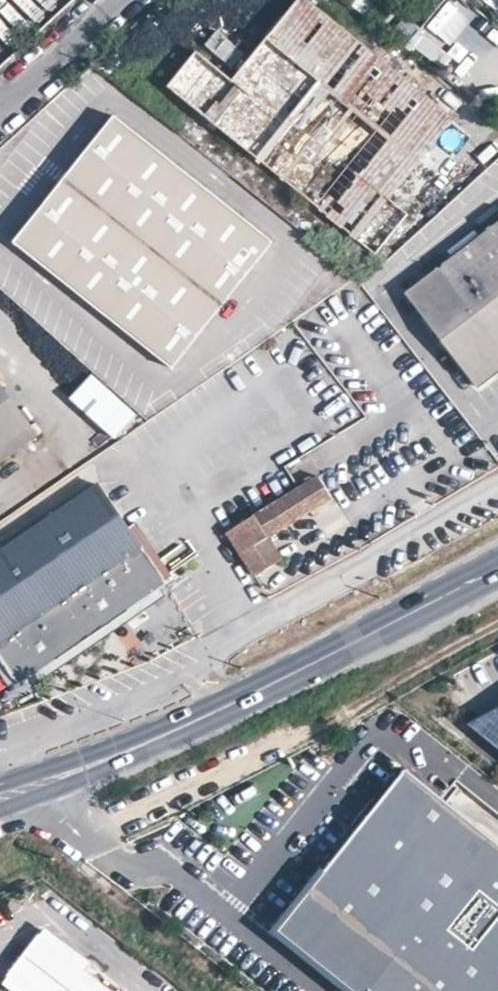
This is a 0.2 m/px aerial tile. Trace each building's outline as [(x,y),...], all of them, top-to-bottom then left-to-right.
[(308,0),(298,0),(250,59),(235,78),(233,80),(196,51),(167,86),(375,256),(409,213),(391,199),(401,186),(455,119),(308,0)] [(381,0),(343,0),(368,18),(381,0)] [(461,5),(425,49),(442,62),(451,51),(485,78),(497,62),(497,34),(461,5)] [(216,32),(206,43),(226,60),(235,49),(216,32)] [(250,59),(243,53),(228,73),(235,78),(250,59)] [(272,241),(115,117),(14,243),(172,368),(272,241)] [(475,136),(455,119),(401,186),(421,203),(475,136)] [(405,294),(478,388),(497,373),(497,222),(405,294)] [(2,351),(0,352),(0,384),(1,386),(19,374),(2,351)] [(138,413),(93,373),(71,397),(117,437),(138,413)] [(38,436),(1,386),(0,384),(0,463),(38,436)] [(320,475),(302,486),(314,504),(331,493),(320,475)] [(98,484),(0,552),(0,658),(16,681),(19,684),(26,680),(163,588),(169,584),(164,577),(129,528),(98,484)] [(302,486),(281,500),(293,517),(314,504),(302,486)] [(281,500),(254,517),(265,535),(293,517),(281,500)] [(265,535),(254,517),(228,534),(254,576),(280,559),(265,535)] [(138,523),(129,528),(164,577),(172,571),(138,523)] [(163,588),(26,680),(31,688),(136,617),(168,596),(163,588)] [(0,658),(0,673),(9,686),(16,681),(0,658)] [(463,721),(497,749),(497,702),(479,712),(463,721)] [(277,931),(352,990),(370,990),(497,990),(497,842),(406,769),(277,931)] [(38,934),(86,971),(91,963),(45,925),(38,934)] [(86,971),(38,934),(9,974),(32,990),(112,990),(86,971)] [(9,974),(3,983),(13,990),(32,990),(9,974)]
